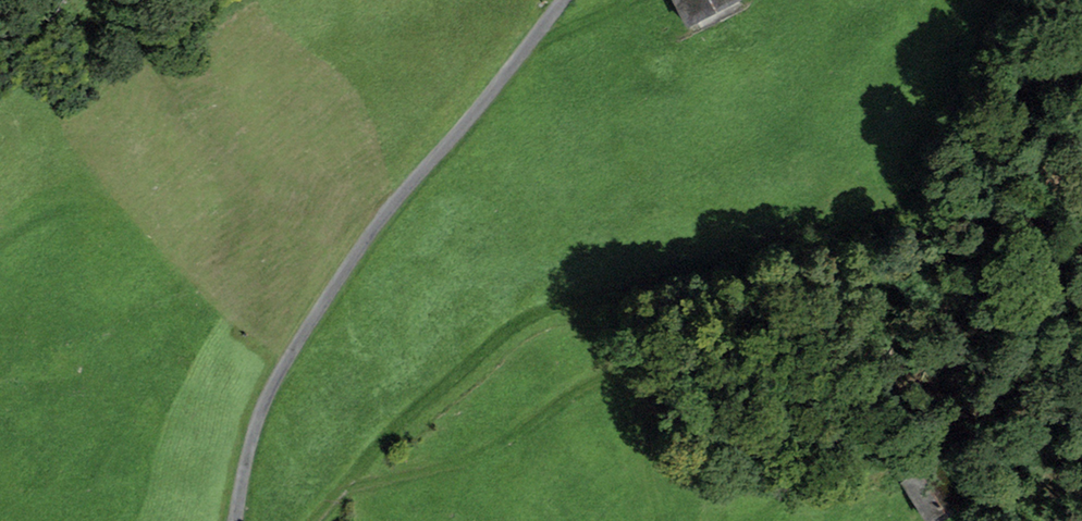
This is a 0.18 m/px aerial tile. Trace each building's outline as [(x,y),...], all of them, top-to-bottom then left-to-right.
[(684,22),(729,0),(673,0),(684,22)] [(903,485),(928,520),(957,501),(932,465),(903,485)]
